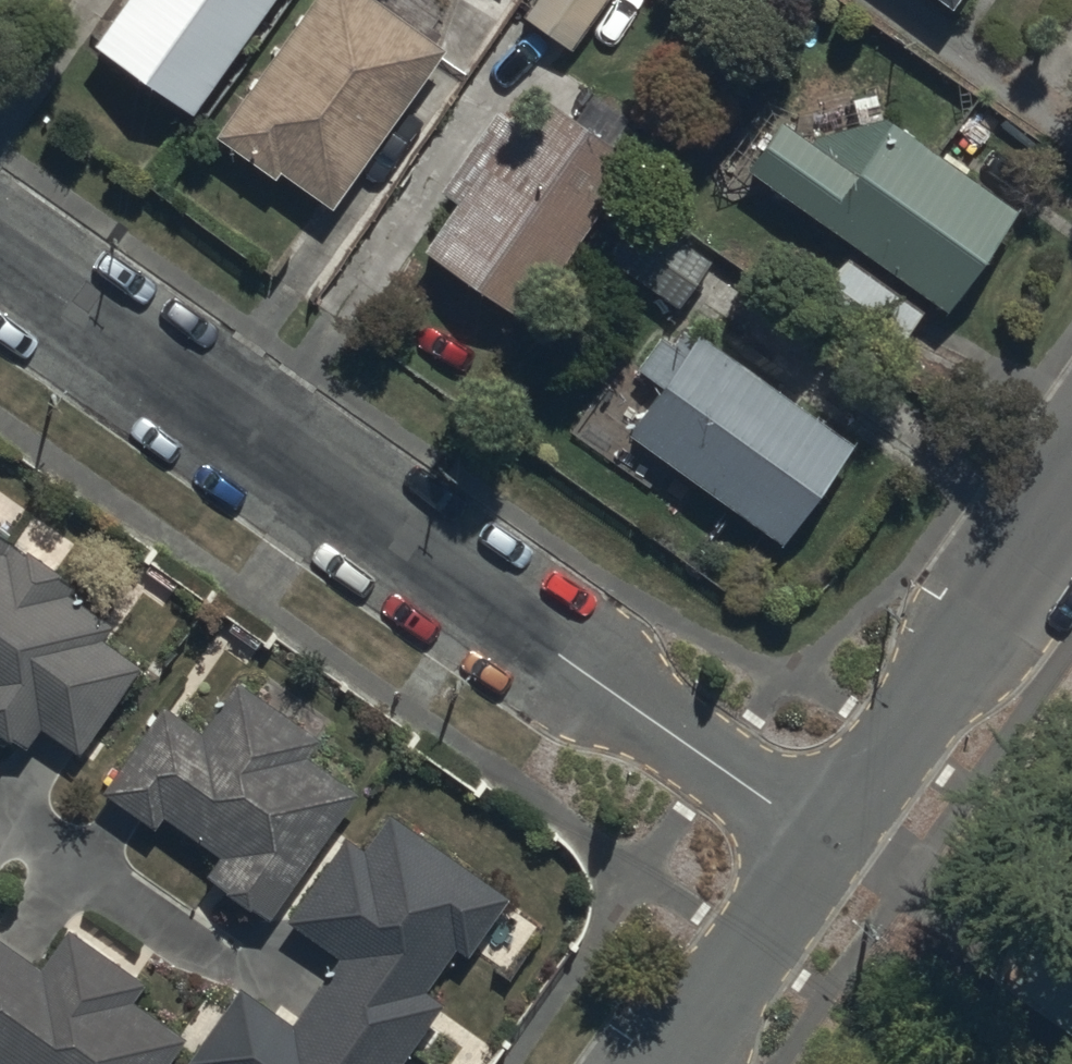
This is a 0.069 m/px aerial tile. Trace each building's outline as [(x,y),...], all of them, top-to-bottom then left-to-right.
[(30,9),(36,0),(18,0),(30,9)] [(202,120),(287,0),(133,0),(99,47),(202,120)] [(335,210),(447,51),(375,0),(312,0),(220,129),(335,210)] [(956,19),(970,0),(929,0),(956,19)] [(811,208),(942,300),(1015,197),(884,105),(848,155),(773,102),(736,155),(811,208)] [(520,328),(633,169),(549,109),(436,269),(520,328)] [(602,252),(675,304),(711,253),(638,201),(602,252)] [(807,295),(888,352),(921,305),(840,248),(807,295)] [(691,321),(624,417),(778,526),(846,430),(691,321)] [(0,534),(0,735),(54,774),(153,643),(0,534)] [(316,729),(237,676),(196,730),(160,702),(106,786),(266,913),(351,785),(306,754),(316,729)] [(370,804),(183,1063),(391,1063),(507,896),(370,804)] [(0,937),(0,1063),(157,1063),(181,1031),(126,990),(141,976),(63,920),(34,964),(0,937)]
